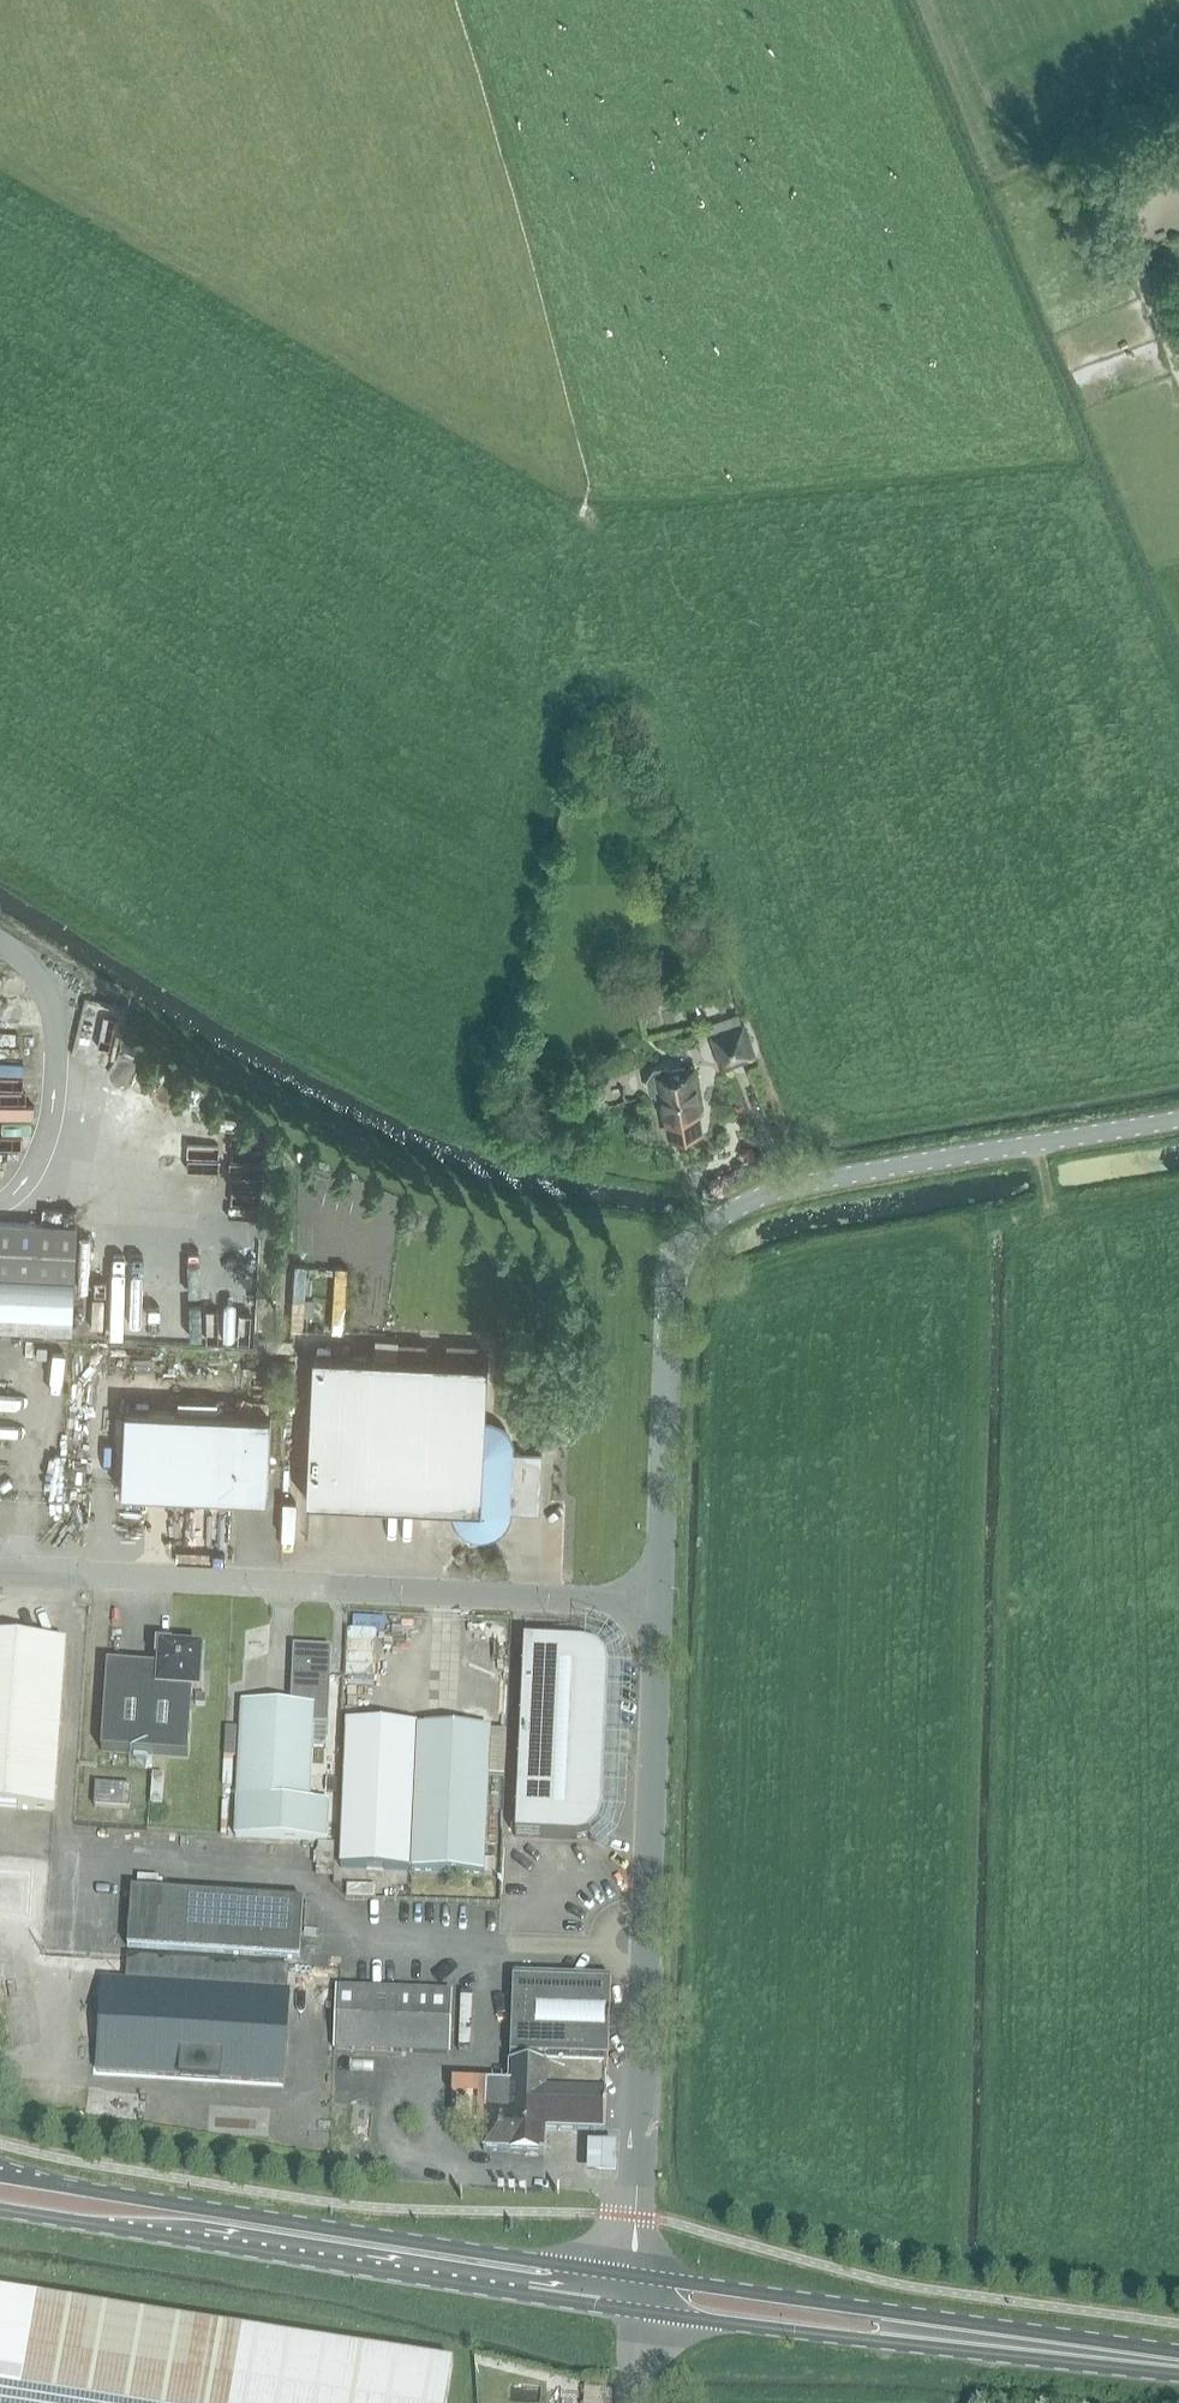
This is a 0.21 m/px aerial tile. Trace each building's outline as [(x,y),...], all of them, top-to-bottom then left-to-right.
[(87,1000),(85,1058),(116,1059),(118,1001),(87,1000)] [(720,1071),(758,1057),(745,1020),(741,1022),(738,1012),(707,1023),(710,1033),(707,1034),(720,1071)] [(663,1109),(668,1136),(701,1130),(698,1109),(702,1108),(694,1060),(668,1065),(663,1062),(651,1064),(644,1075),(647,1087),(657,1094),(660,1109),(663,1109)] [(0,1221),(0,1330),(72,1333),(77,1225),(0,1221)] [(484,1421),(487,1362),(312,1354),(305,1500),(451,1507),(451,1515),(454,1522),(459,1528),(464,1533),(471,1536),(479,1538),(487,1537),(494,1535),(500,1530),(505,1524),(509,1517),(510,1511),(538,1512),(541,1454),(512,1453),(511,1441),(505,1431),(496,1424),(484,1421)] [(270,1415),(124,1409),(120,1492),(266,1499),(270,1415)] [(65,1642),(0,1637),(0,1807),(52,1811),(65,1642)] [(106,1664),(100,1751),(187,1757),(191,1689),(197,1689),(199,1646),(170,1644),(171,1640),(156,1639),(155,1653),(160,1653),(159,1668),(106,1664)] [(598,1828),(601,1816),(608,1672),(605,1660),(597,1650),(585,1646),(523,1643),(515,1837),(576,1839),(588,1837),(598,1828)] [(331,1725),(334,1650),(296,1648),(293,1704),(241,1702),(235,1836),(326,1840),(327,1802),(308,1801),(312,1724),(331,1725)] [(417,1727),(410,1870),(482,1874),(489,1730),(417,1727)] [(130,1786),(95,1784),(94,1806),(129,1808),(130,1786)] [(344,1784),(342,1870),(371,1871),(373,1784),(344,1784)] [(0,1867),(0,1915),(37,1916),(39,1868),(0,1867)] [(126,1948),(242,1955),(281,1958),(300,1959),(303,1901),(130,1890),(126,1948)] [(610,1978),(512,1974),(509,2063),(508,2083),(451,2081),(450,2097),(485,2098),(483,2151),(509,2151),(509,2154),(543,2155),(544,2129),(605,2131),(606,2093),(604,2093),(605,2064),(607,2064),(610,1978)] [(289,1991),(240,1988),(200,1986),(161,1984),(156,2075),(283,2083),(289,1991)] [(333,2051),(334,2051),(449,2054),(451,1990),(335,1986),(333,2051)] [(150,2117),(152,2089),(93,2085),(91,2112),(150,2117)] [(616,2139),(589,2138),(588,2171),(616,2172),(616,2139)] [(452,2364),(0,2292),(0,2402),(446,2402),(452,2364)]
